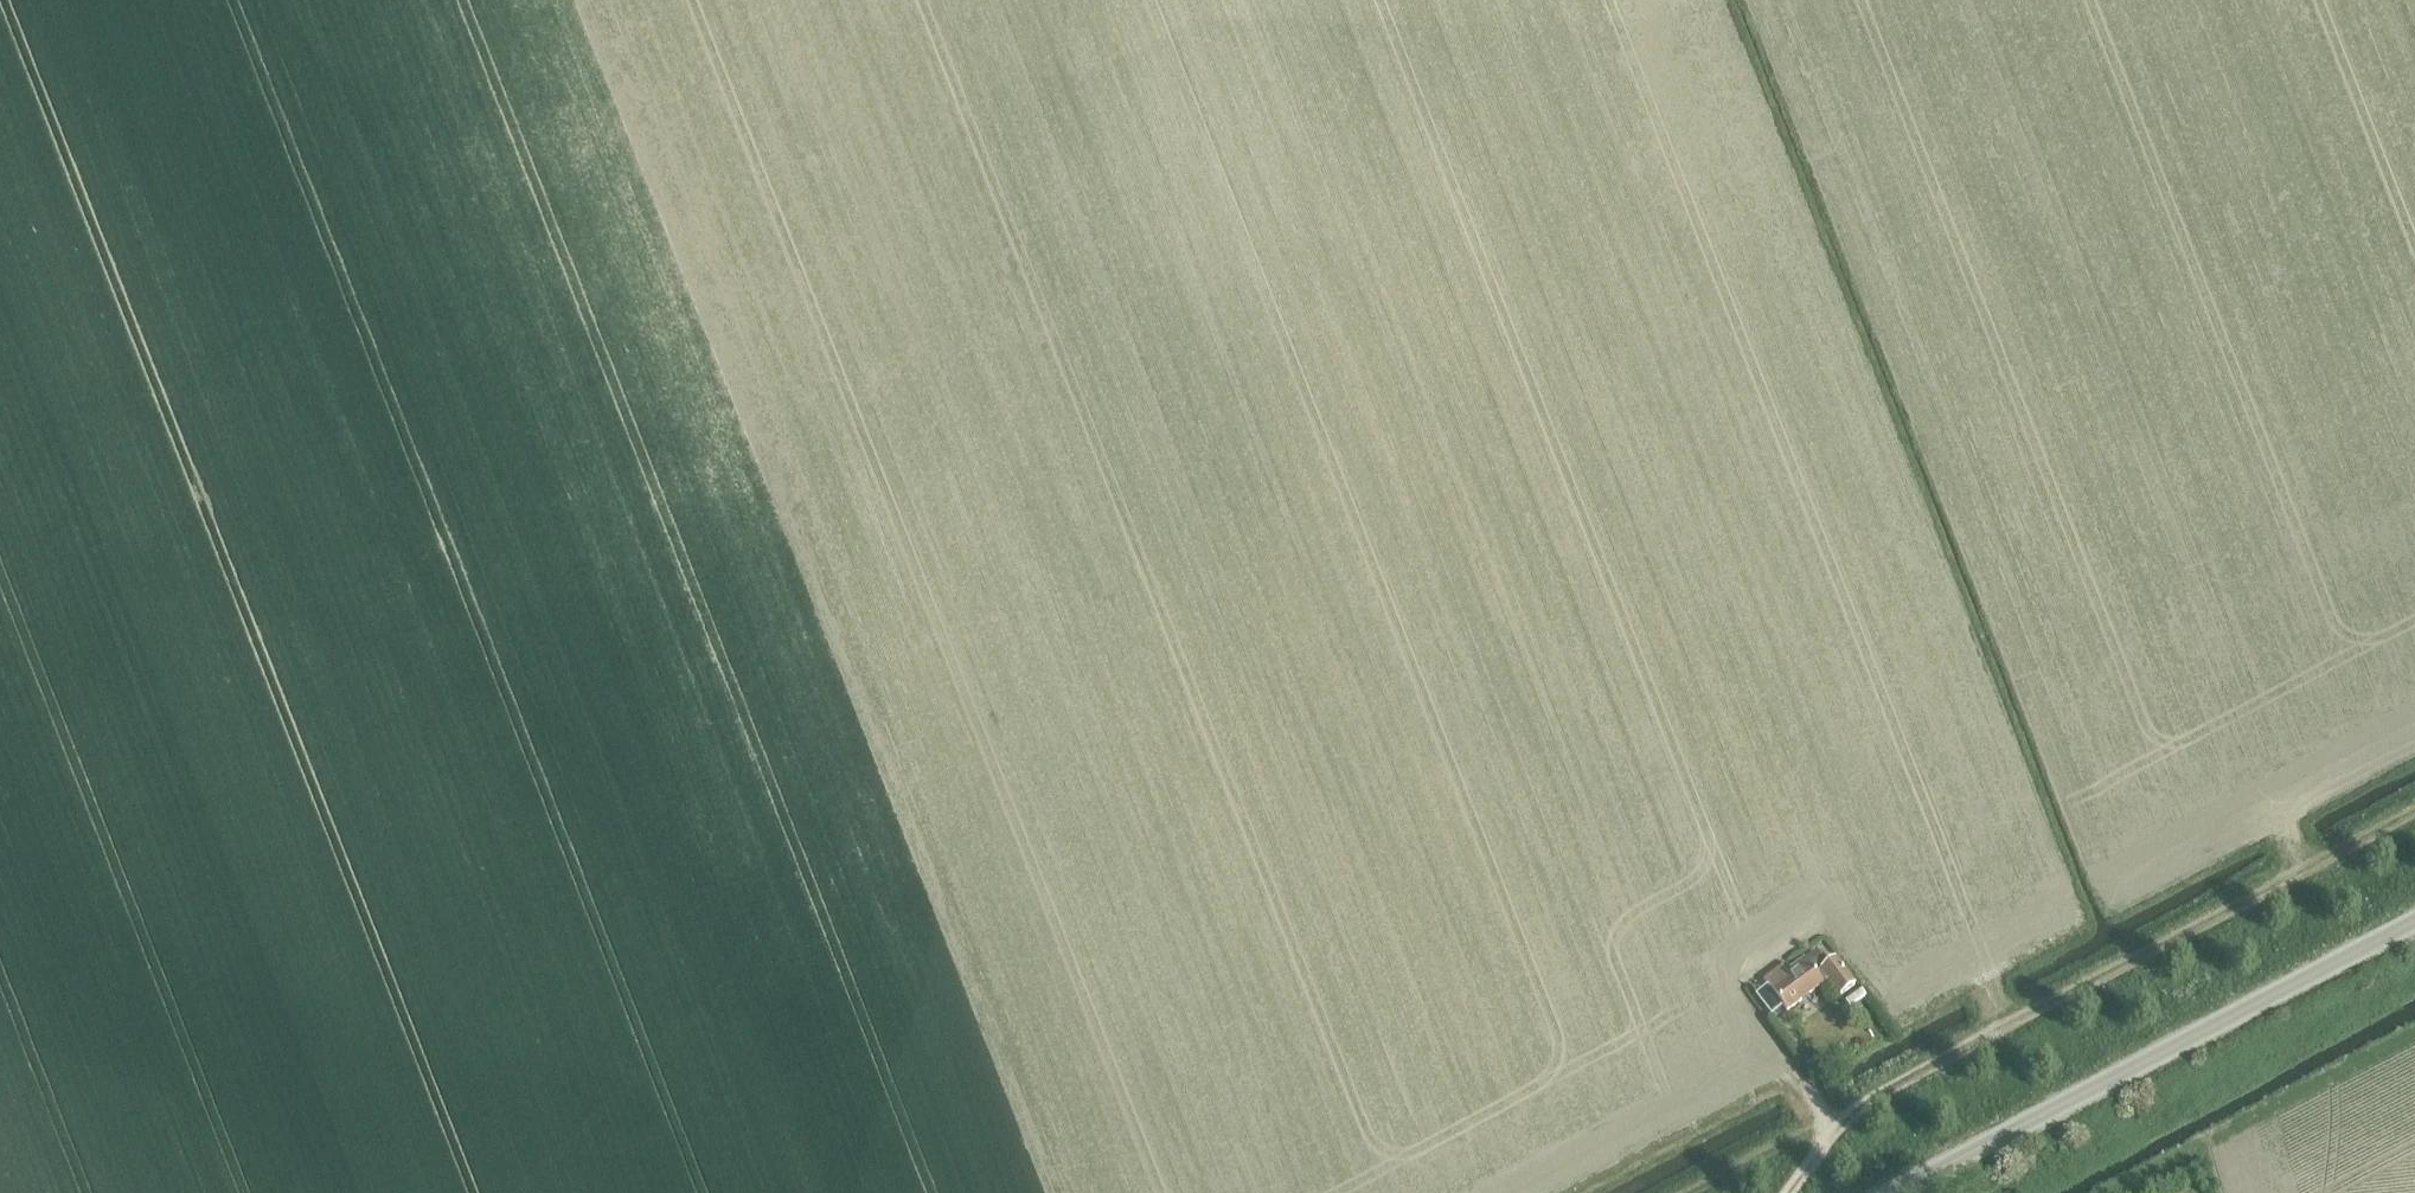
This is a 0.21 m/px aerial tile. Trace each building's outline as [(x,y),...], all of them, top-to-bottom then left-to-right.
[(1834,959),(1815,974),(1803,959),(1784,973),(1780,967),(1761,981),(1784,1013),(1822,984),(1821,983),(1827,979),(1839,996),(1854,985),(1834,959)]
